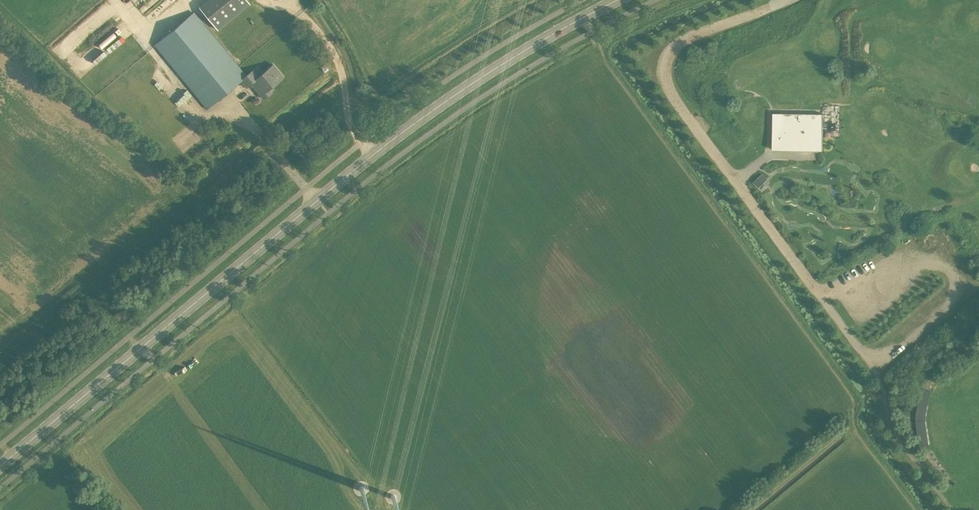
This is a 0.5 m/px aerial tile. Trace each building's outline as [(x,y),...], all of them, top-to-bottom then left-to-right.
[(246,0),(208,0),(200,7),(218,29),(249,3),(246,0)] [(154,45),(207,109),(241,81),(246,87),(251,83),(264,98),(272,92),(269,89),(284,77),(273,64),(259,76),(253,70),(247,75),(194,12),(154,45)] [(775,128),(772,128),(772,149),(822,150),(823,114),(772,113),(772,114),(775,114),(775,128)] [(753,182),(757,187),(766,179),(762,174),(753,182)]
